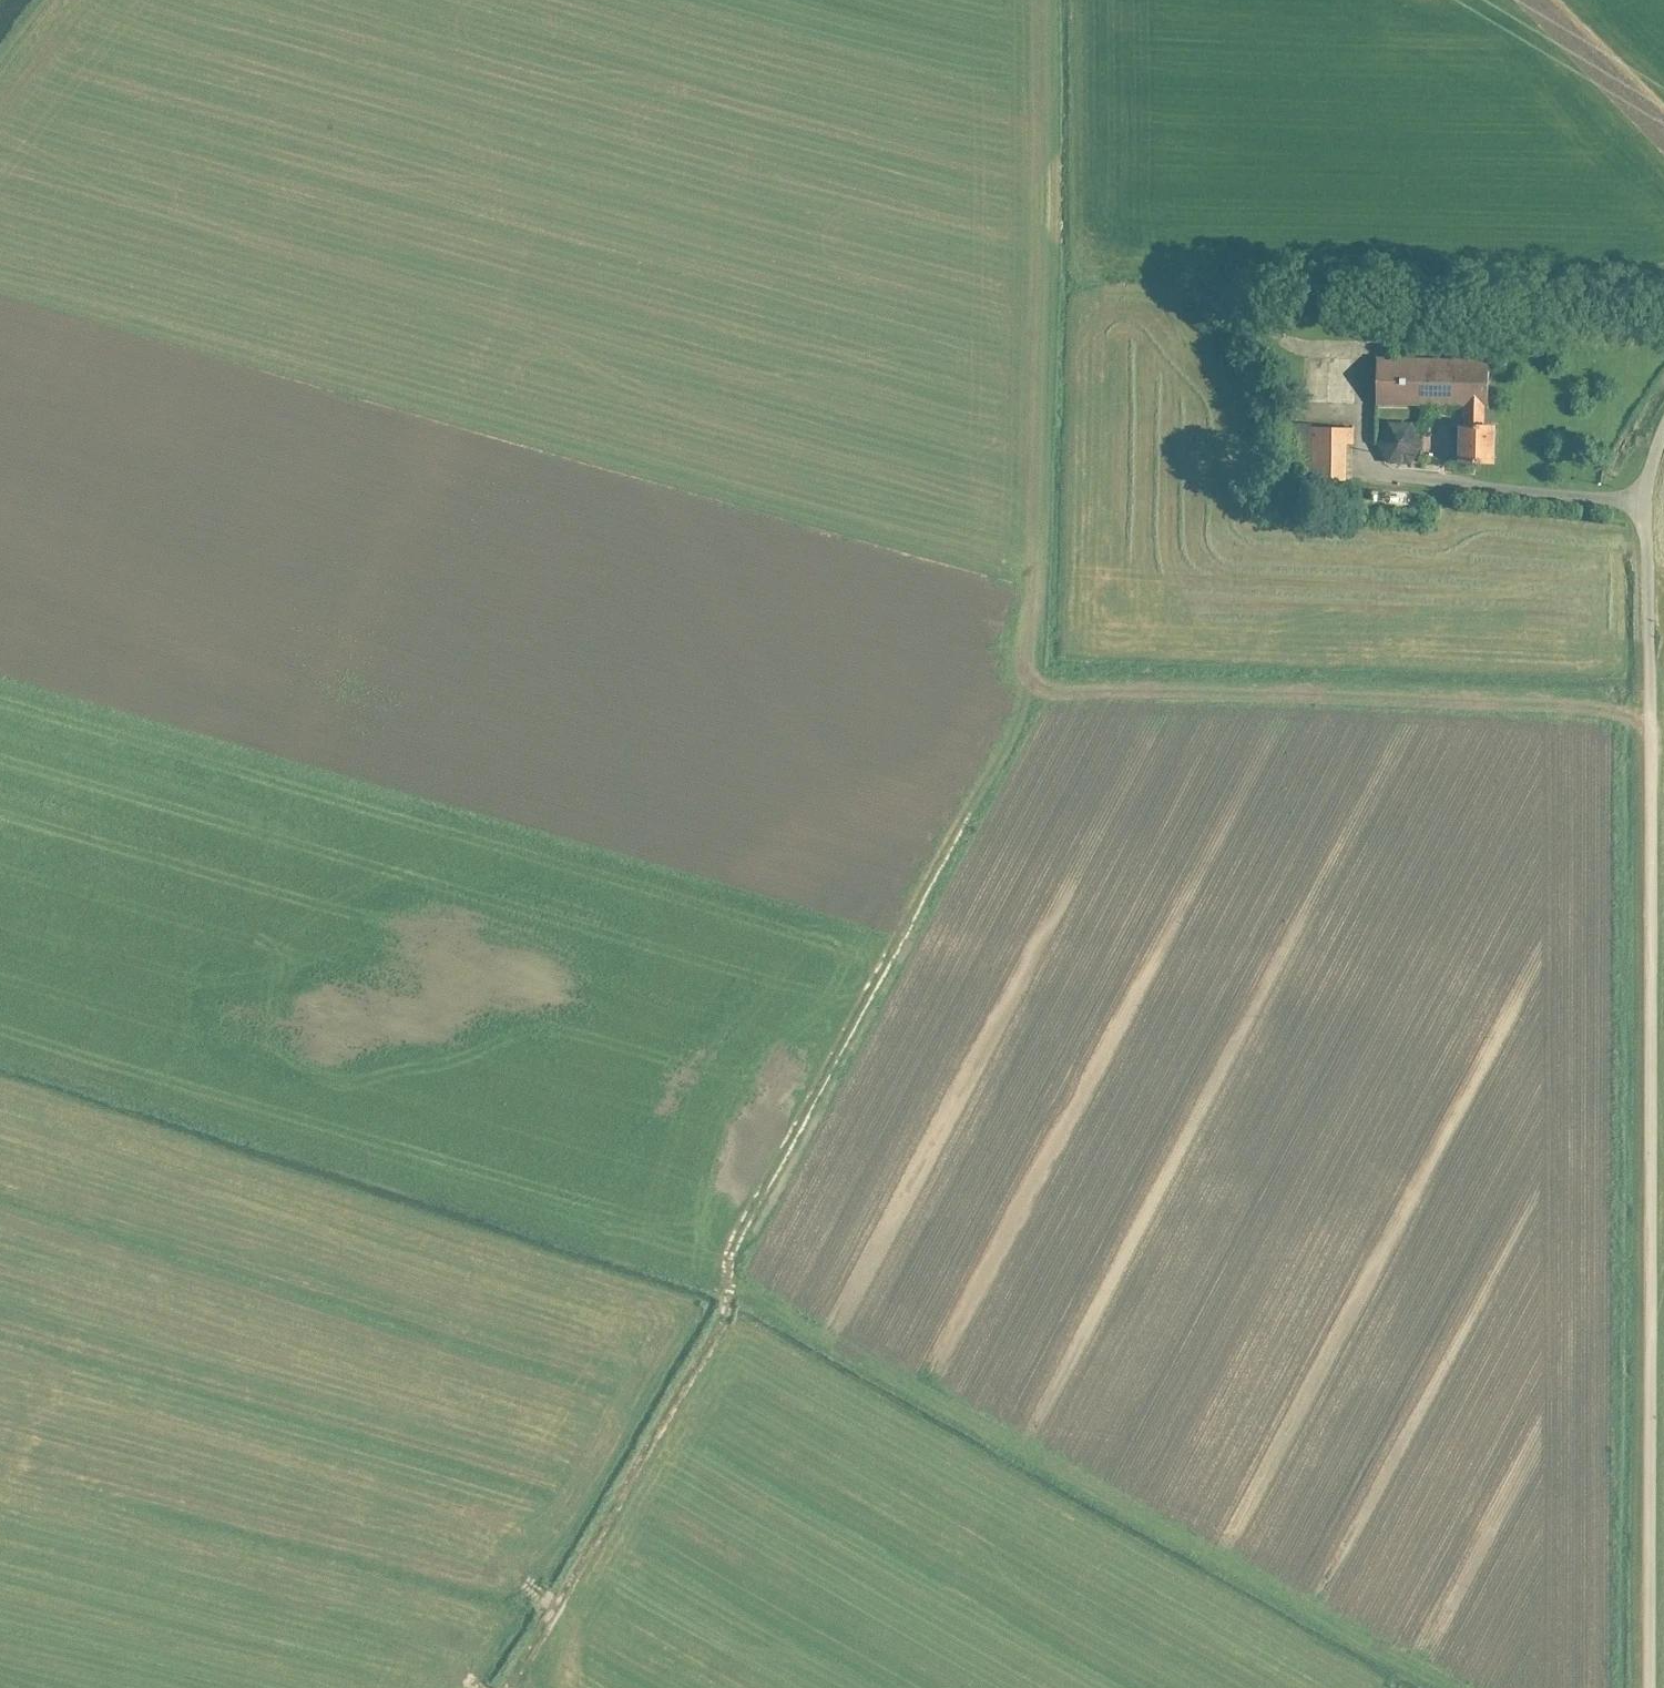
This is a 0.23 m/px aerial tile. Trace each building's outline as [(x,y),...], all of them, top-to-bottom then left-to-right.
[(1489,361),(1397,359),(1376,358),(1375,404),(1465,406),(1464,426),(1460,426),(1459,462),(1493,462),(1494,427),(1483,426),(1483,406),(1488,406),(1489,361)] [(1405,421),(1377,432),(1387,459),(1416,447),(1405,421)] [(1311,427),(1310,480),(1346,481),(1347,444),(1353,444),(1353,428),(1311,427)]
